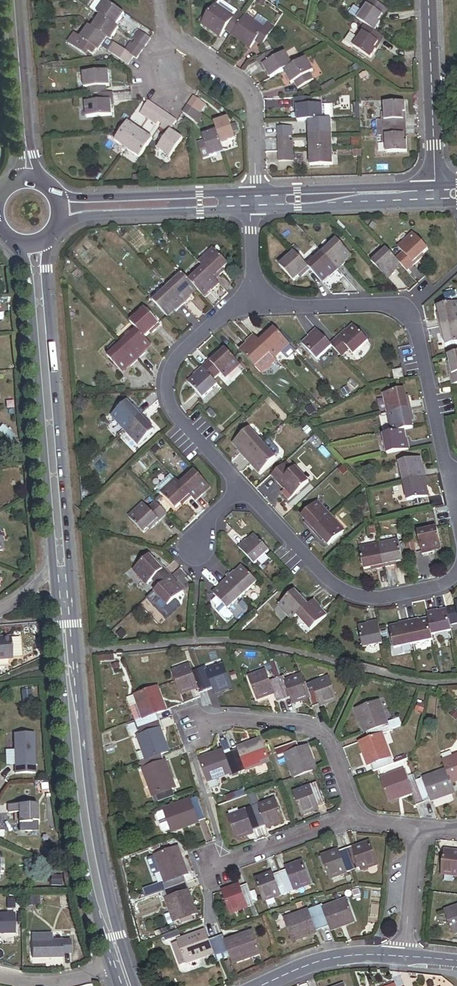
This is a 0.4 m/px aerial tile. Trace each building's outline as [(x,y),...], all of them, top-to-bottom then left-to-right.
[(90,9),(97,15),(102,8),(101,8),(105,2),(102,0),(96,0),(90,9)] [(220,0),(216,5),(215,5),(201,25),(220,38),(226,29),(232,33),(244,16),(220,0)] [(374,33),(380,24),(378,23),(386,11),(371,0),(367,0),(364,4),(366,6),(356,21),(364,26),(374,33)] [(118,17),(121,13),(105,2),(101,8),(102,8),(97,15),(99,16),(115,27),(121,19),(118,17)] [(113,31),(115,27),(99,16),(95,22),(97,23),(92,29),(107,40),(110,42),(116,33),(113,31)] [(263,44),(274,28),(267,23),(263,29),(244,16),(232,33),(230,36),(250,49),(256,40),(263,44)] [(352,48),(370,60),(376,51),(374,50),(382,38),(374,33),(364,26),(360,31),(362,33),(352,48)] [(107,40),(92,29),(89,27),(85,34),(83,33),(80,38),(79,39),(95,50),(98,46),(101,48),(107,40)] [(132,39),(145,48),(151,39),(138,30),(132,39)] [(75,34),(68,44),(86,57),(89,53),(93,56),(96,51),(95,50),(79,39),(80,38),(75,34)] [(133,58),(136,60),(142,51),(130,43),(124,51),(133,58)] [(113,44),(108,52),(115,57),(121,49),(113,44)] [(128,66),(133,58),(124,51),(121,49),(115,57),(128,66)] [(264,71),(269,79),(283,72),(292,67),(285,53),(276,58),(272,51),(256,61),(260,67),(265,64),(267,69),(264,71)] [(292,67),(283,72),(288,81),(291,80),(297,90),(313,81),(310,74),(313,72),(306,59),(292,67)] [(87,89),(87,96),(94,96),(107,95),(106,82),(109,82),(108,71),(83,73),(84,81),(83,82),(83,90),(87,89)] [(112,117),(111,107),(108,107),(107,102),(113,101),(112,94),(107,95),(94,96),(94,103),(85,103),(85,111),(87,111),(87,119),(112,117)] [(193,97),(188,105),(200,114),(206,106),(193,97)] [(331,121),(331,106),(312,106),(312,99),(293,99),(293,107),(299,107),(299,112),(296,112),(296,122),(312,122),(331,121)] [(156,108),(147,102),(139,115),(148,121),(156,108)] [(404,129),(403,114),(405,114),(405,103),(383,104),(384,123),(377,123),(377,130),(404,129)] [(200,114),(188,105),(182,114),(194,122),(200,114)] [(165,114),(156,108),(148,121),(156,126),(165,114)] [(194,122),(197,124),(203,116),(200,114),(194,122)] [(148,121),(139,115),(137,118),(146,124),(148,121)] [(176,122),(168,116),(160,129),(168,134),(176,122)] [(224,120),(214,124),(217,132),(221,144),(227,142),(228,143),(236,141),(234,136),(230,123),(230,121),(225,123),(224,120)] [(330,136),(330,129),(332,129),(331,121),(312,122),(312,126),(308,126),(308,137),(312,136),(330,136)] [(127,150),(140,131),(131,125),(129,129),(125,126),(120,132),(113,142),(120,147),(121,145),(127,150)] [(292,137),(292,128),(277,128),(277,138),(288,137),(292,137)] [(404,142),(404,129),(377,130),(378,137),(382,137),(382,144),(385,144),(385,154),(407,153),(406,142),(404,142)] [(138,159),(150,143),(146,141),(149,137),(140,131),(127,150),(133,154),(132,155),(138,159)] [(221,144),(217,132),(206,135),(207,138),(203,140),(204,142),(209,159),(216,156),(215,155),(223,152),(221,144)] [(168,134),(156,150),(163,155),(164,154),(170,158),(183,139),(174,134),(172,137),(168,134)] [(330,151),(330,143),(332,143),(332,136),(330,136),(312,136),(312,141),(308,141),(309,152),(330,151)] [(288,137),(277,138),(277,153),(293,152),(292,142),(289,142),(288,137)] [(198,144),(203,161),(209,159),(204,142),(198,144)] [(330,158),(330,151),(309,152),(309,162),(313,162),(313,166),(332,166),(332,158),(330,158)] [(293,162),(293,152),(277,153),(277,163),(293,162)] [(420,256),(427,249),(413,234),(398,248),(402,252),(395,259),(401,264),(407,272),(422,258),(420,256)] [(350,255),(336,240),(322,253),(338,270),(345,263),(343,261),(350,255)] [(227,264),(213,248),(198,262),(203,267),(215,280),(222,273),(220,271),(227,264)] [(369,259),(371,262),(384,250),(382,248),(369,259)] [(394,271),(401,264),(395,259),(386,248),(384,250),(371,262),(388,280),(395,273),(394,271)] [(302,276),(310,269),(307,267),(294,253),(279,267),(293,281),(300,275),(302,276)] [(338,270),(322,253),(307,267),(310,269),(321,282),(329,275),(330,277),(338,270)] [(214,290),(219,285),(215,280),(203,267),(188,281),(196,289),(202,296),(211,287),(214,290)] [(188,281),(182,274),(167,288),(183,305),(191,297),(189,295),(196,289),(188,281)] [(183,305),(167,288),(153,301),(167,316),(174,309),(176,311),(183,305)] [(446,304),(437,306),(439,316),(436,317),(439,326),(456,322),(456,302),(446,304)] [(160,326),(144,309),(130,322),(137,330),(144,337),(151,330),(153,333),(160,326)] [(439,326),(441,336),(443,336),(446,346),(456,344),(456,322),(439,326)] [(352,355),(368,342),(353,326),(346,332),(345,330),(329,344),(331,347),(341,358),(349,351),(352,355)] [(289,344),(274,328),(266,336),(264,334),(257,340),(269,353),(274,358),(289,344)] [(329,344),(315,329),(307,336),(309,338),(302,344),(317,360),(331,347),(329,344)] [(151,345),(144,337),(137,330),(122,343),(137,361),(145,353),(144,351),(151,345)] [(257,340),(253,335),(245,343),(247,344),(240,351),(255,367),(269,353),(257,340)] [(137,361),(122,343),(107,357),(121,372),(129,366),(130,367),(137,361)] [(224,378),(239,365),(225,349),(217,356),(215,354),(201,367),(213,381),(220,374),(224,378)] [(447,355),(449,365),(447,365),(452,385),(456,384),(456,353),(447,355)] [(217,385),(213,381),(201,367),(193,374),(195,376),(187,383),(201,399),(217,385)] [(410,408),(408,398),(406,399),(404,389),(383,394),(387,413),(410,408)] [(124,431),(142,414),(135,407),(133,409),(126,402),(110,417),(124,431)] [(412,428),(410,418),(412,417),(410,408),(387,413),(389,423),(391,433),(404,430),(412,428)] [(138,446),(154,430),(147,423),(149,421),(142,414),(124,431),(138,446)] [(391,433),(389,423),(383,425),(385,434),(391,433)] [(244,459),(262,443),(248,428),(233,443),(240,450),(238,452),(244,459)] [(410,450),(407,439),(406,440),(404,430),(391,433),(385,434),(382,435),(386,455),(410,450)] [(18,438),(8,431),(3,437),(24,453),(24,447),(15,441),(18,438)] [(267,438),(262,443),(274,457),(280,452),(267,438)] [(260,472),(275,457),(274,457),(262,443),(244,459),(251,466),(253,465),(260,472)] [(425,476),(423,467),(421,468),(419,458),(399,463),(403,482),(425,476)] [(308,482),(294,467),(290,470),(284,463),(270,476),(284,491),(286,489),(293,496),(308,482)] [(260,472),(253,465),(251,466),(258,474),(260,472)] [(208,486),(194,471),(179,485),(191,497),(195,502),(203,494),(202,493),(208,486)] [(427,496),(425,487),(427,487),(425,476),(403,482),(407,501),(427,496)] [(191,497),(179,485),(175,480),(160,493),(175,509),(182,502),(184,504),(191,497)] [(143,504),(128,517),(143,533),(150,527),(151,529),(166,515),(154,502),(147,508),(143,504)] [(330,517),(316,502),(302,516),(308,523),(306,525),(313,533),(330,517)] [(343,531),(330,517),(313,533),(320,540),(322,537),(329,544),(343,531)] [(441,548),(436,527),(417,532),(422,555),(432,552),(432,550),(441,548)] [(245,540),(238,547),(254,565),(268,551),(253,535),(247,541),(245,540)] [(402,561),(398,541),(379,545),(383,568),(393,566),(393,563),(402,561)] [(383,568),(379,545),(359,549),(363,569),(373,567),(374,569),(383,568)] [(171,576),(157,561),(155,562),(149,555),(133,569),(147,584),(151,580),(158,588),(171,576)] [(241,595),(256,582),(242,567),(236,573),(234,571),(226,578),(241,595)] [(168,606),(183,592),(176,584),(177,583),(171,576),(158,588),(154,591),(168,606)] [(233,616),(226,609),(241,595),(226,578),(218,586),(220,588),(212,595),(216,598),(211,602),(216,607),(215,611),(223,620),(229,620),(233,616)] [(296,616),(309,604),(302,597),(301,598),(294,591),(278,606),(291,620),(296,616)] [(326,615),(319,608),(321,607),(314,599),(309,604),(296,616),(310,630),(326,615)] [(456,608),(446,610),(450,627),(456,625),(456,612),(456,608)] [(450,627),(446,610),(437,612),(436,610),(426,612),(427,619),(431,635),(451,631),(450,627)] [(431,635),(427,619),(418,621),(418,619),(408,622),(413,645),(432,640),(431,635)] [(382,644),(377,621),(366,624),(367,625),(358,627),(362,648),(382,644)] [(413,645),(408,622),(398,624),(399,625),(389,627),(393,649),(413,645)] [(23,635),(15,636),(17,655),(25,654),(23,635)] [(17,657),(17,655),(15,636),(4,636),(4,640),(0,641),(0,658),(17,657)] [(205,691),(197,670),(191,673),(189,666),(172,672),(180,695),(196,689),(198,694),(205,691)] [(231,688),(223,666),(206,672),(205,667),(197,670),(205,691),(212,688),(214,694),(231,688)] [(283,701),(275,680),(268,682),(264,672),(248,678),(256,700),(272,694),(276,703),(283,701)] [(309,698),(304,685),(300,676),(284,682),(283,677),(275,680),(283,701),(290,698),(293,704),(309,698)] [(337,700),(328,678),(312,684),(311,682),(304,685),(309,698),(312,707),(319,704),(320,706),(337,700)] [(164,711),(159,698),(160,697),(156,687),(134,696),(142,719),(135,722),(137,728),(159,721),(156,714),(164,711)] [(142,719),(134,696),(127,698),(135,722),(142,719)] [(386,722),(378,701),(356,709),(359,719),(361,718),(368,739),(381,734),(389,731),(386,722)] [(424,704),(417,701),(413,712),(420,714),(424,704)] [(386,722),(389,731),(401,727),(397,718),(386,722)] [(161,728),(159,721),(137,728),(140,736),(136,737),(141,751),(145,760),(161,754),(167,752),(164,743),(162,743),(157,729),(161,728)] [(36,774),(35,734),(15,734),(16,751),(16,766),(16,768),(23,767),(23,775),(36,774)] [(390,758),(381,734),(368,739),(358,743),(362,753),(363,752),(369,767),(370,766),(372,773),(394,765),(391,758),(390,758)] [(269,762),(260,740),(250,743),(251,745),(230,753),(239,774),(269,762)] [(299,750),(296,743),(275,750),(278,758),(285,755),(293,778),(316,770),(312,760),(310,761),(306,748),(299,750)] [(16,766),(16,751),(5,751),(5,766),(16,766)] [(145,760),(141,751),(136,753),(139,762),(145,760)] [(239,774),(230,753),(224,755),(223,753),(209,758),(208,756),(198,760),(210,790),(219,786),(216,779),(230,773),(231,776),(239,774)] [(171,779),(164,761),(163,762),(161,754),(145,760),(139,762),(152,797),(172,790),(173,789),(169,779),(171,779)] [(442,761),(445,770),(450,784),(456,782),(456,756),(442,761)] [(454,793),(450,784),(445,770),(415,782),(423,803),(445,795),(445,796),(454,793)] [(406,779),(403,771),(380,780),(388,803),(398,799),(397,797),(410,793),(415,806),(423,803),(415,782),(408,784),(406,779)] [(310,787),(293,793),(301,816),(318,810),(317,807),(324,805),(316,783),(309,786),(310,787)] [(175,797),(172,790),(152,797),(155,804),(175,797)] [(256,796),(247,799),(251,807),(257,805),(258,806),(259,806),(256,796)] [(204,819),(196,798),(163,811),(170,830),(171,832),(182,828),(183,829),(197,823),(197,822),(204,819)] [(283,823),(274,800),(258,806),(257,805),(251,807),(258,829),(265,827),(266,829),(283,823)] [(34,805),(6,806),(6,813),(16,813),(16,825),(28,825),(28,823),(34,823),(34,805)] [(258,829),(251,807),(244,810),(244,812),(228,818),(236,840),(252,834),(251,832),(258,829)] [(170,830),(163,811),(157,813),(156,817),(161,831),(164,832),(170,830)] [(377,865),(369,842),(352,848),(352,847),(345,849),(352,871),(359,868),(360,871),(377,865)] [(187,875),(183,864),(181,865),(176,848),(155,856),(165,883),(162,884),(164,891),(185,883),(183,877),(187,875)] [(352,871),(345,849),(338,852),(338,851),(321,856),(327,872),(329,879),(352,871)] [(443,851),(441,875),(456,876),(456,852),(443,851)] [(327,872),(321,856),(318,858),(324,873),(327,872)] [(311,884),(302,862),(285,868),(286,870),(280,873),(288,894),(293,892),(293,891),(311,884)] [(288,894),(280,873),(272,875),(271,873),(255,879),(263,901),(279,896),(280,897),(288,894)] [(185,883),(164,891),(167,899),(165,899),(174,922),(180,920),(191,916),(196,914),(193,905),(191,906),(186,891),(188,891),(185,883)] [(249,908),(254,906),(253,902),(249,893),(246,885),(239,888),(238,886),(222,892),(225,901),(230,913),(230,914),(246,908),(247,909),(249,908)] [(254,891),(249,893),(253,902),(257,900),(254,891)] [(353,922),(345,899),(322,908),(321,905),(314,908),(322,929),(329,927),(329,929),(343,924),(344,926),(353,922)] [(258,916),(254,906),(249,908),(253,918),(258,916)] [(443,911),(452,933),(456,931),(456,906),(443,911)] [(322,929),(314,908),(283,919),(292,942),(301,939),(301,937),(322,929)] [(15,934),(15,914),(0,914),(0,935),(15,934)] [(180,936),(178,931),(163,937),(165,942),(180,936)] [(223,960),(215,938),(208,940),(204,931),(187,937),(187,939),(177,943),(185,964),(212,954),(215,963),(223,960)] [(260,954),(252,933),(242,936),(242,935),(224,941),(222,935),(215,938),(223,960),(230,957),(233,964),(260,954)] [(53,939),(32,940),(33,957),(65,957),(65,953),(73,953),(73,939),(71,939),(63,939),(53,939)] [(185,964),(177,943),(172,945),(179,966),(185,964)]
